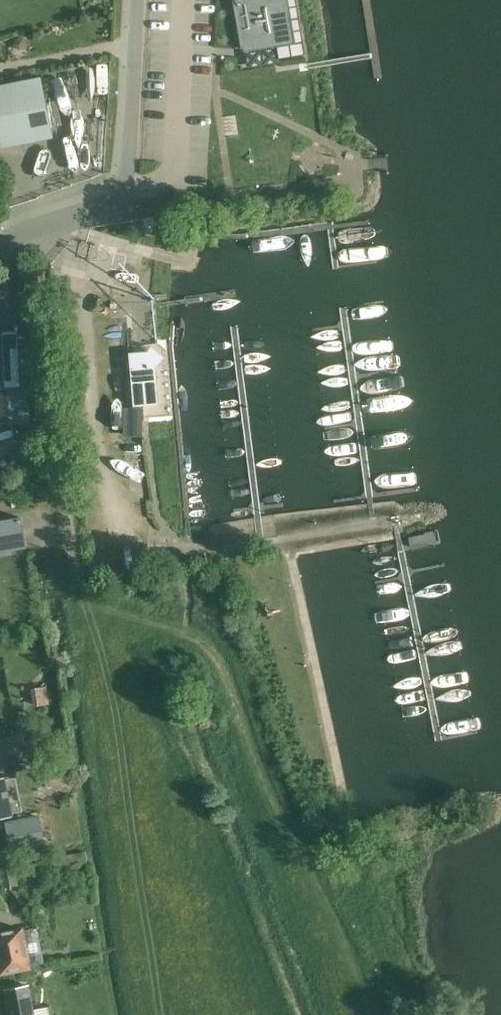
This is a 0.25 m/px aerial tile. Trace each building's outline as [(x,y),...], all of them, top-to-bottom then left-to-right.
[(241,49),(244,49),(245,53),(277,47),(279,59),(305,55),(296,0),(233,0),(241,49)] [(30,79),(0,85),(0,151),(54,139),(51,127),(44,89),(41,77),(30,79)] [(145,219),(147,231),(164,228),(163,217),(145,219)] [(31,423),(28,348),(18,349),(18,330),(17,330),(17,327),(14,327),(14,331),(0,331),(0,425),(31,423)] [(131,371),(134,409),(160,406),(157,369),(165,359),(153,349),(149,354),(133,355),(135,370),(131,371)] [(122,437),(142,438),(143,411),(123,410),(122,437)] [(27,548),(21,518),(0,522),(0,552),(27,548)] [(59,744),(49,746),(51,757),(61,756),(59,744)] [(43,772),(46,787),(68,783),(66,768),(43,772)] [(13,817),(5,777),(0,778),(0,819),(13,817)] [(21,851),(33,848),(44,846),(38,816),(14,821),(6,823),(12,852),(14,852),(21,851)] [(85,851),(53,858),(55,869),(88,863),(85,851)] [(2,888),(18,886),(15,865),(0,868),(0,878),(2,888)] [(21,969),(28,968),(21,929),(0,934),(0,964),(2,973),(21,969)] [(5,990),(10,1014),(50,1014),(48,1006),(33,1009),(28,986),(5,990)]
